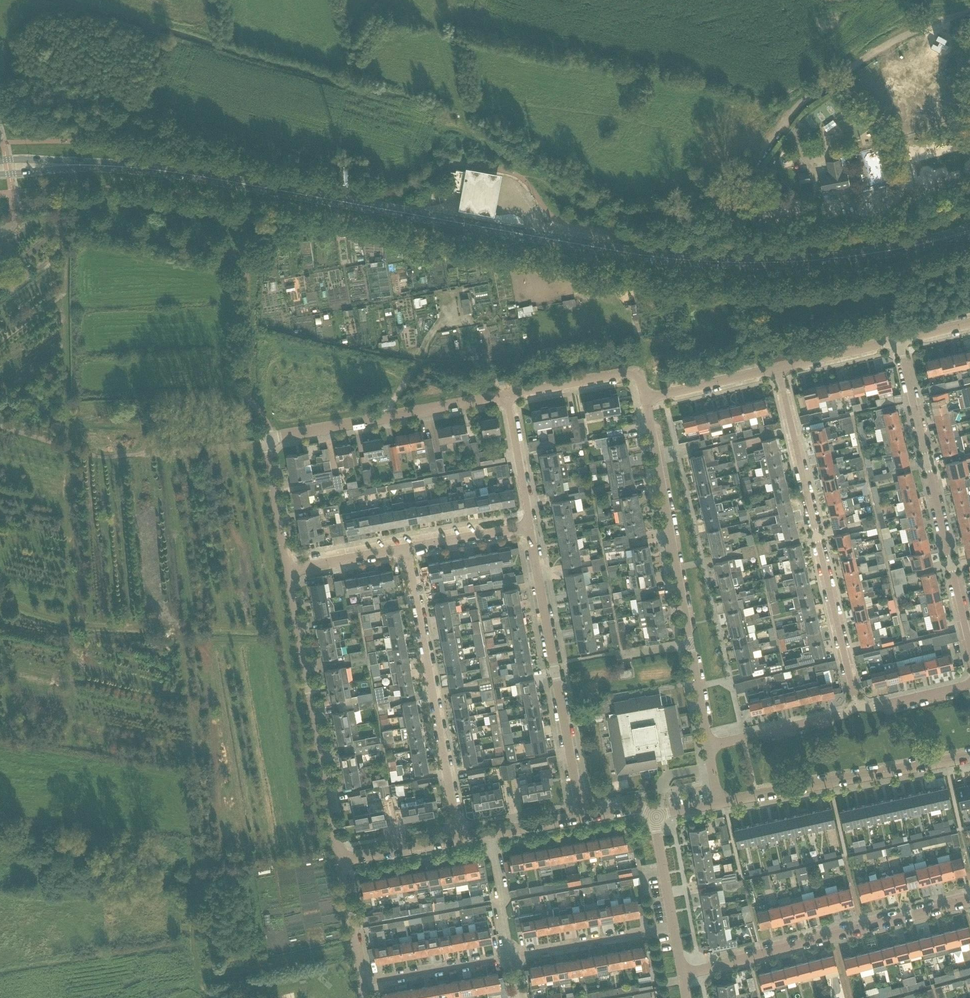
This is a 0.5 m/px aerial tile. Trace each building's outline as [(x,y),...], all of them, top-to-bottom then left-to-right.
[(933,43),(930,48),(939,52),(942,48),(946,50),(948,45),(944,43),(946,38),(938,33),(935,38),(939,41),(937,45),(933,43)] [(917,45),(912,48),(921,62),(926,59),(917,45)] [(903,51),(898,53),(900,58),(902,62),(907,60),(903,51)] [(869,66),(868,71),(873,72),(873,77),(883,78),(884,73),(879,72),(879,67),(884,68),(884,63),(874,62),(874,67),(869,66)] [(932,69),(929,71),(940,87),(949,81),(945,76),(939,68),(934,72),(932,69)] [(916,76),(905,80),(906,85),(918,81),(916,76)] [(889,93),(886,94),(887,99),(890,98),(892,107),(900,105),(896,89),(888,91),(889,93)] [(927,89),(911,94),(912,100),(929,95),(927,89)] [(954,94),(949,96),(955,112),(960,111),(954,94)] [(941,105),(931,108),(935,118),(945,115),(941,105)] [(921,108),(914,110),(920,128),(926,126),(921,108)] [(905,115),(890,118),(892,128),(907,125),(905,115)] [(833,119),(823,125),(826,132),(837,126),(833,119)] [(849,185),(847,172),(842,172),(840,159),(827,162),(829,175),(819,177),(822,191),(849,185)] [(466,172),(462,171),(456,170),(456,172),(450,171),(446,191),(453,192),(453,190),(463,191),(466,172)] [(798,174),(800,184),(810,182),(808,172),(798,174)] [(434,295),(425,296),(426,303),(435,302),(434,295)] [(575,298),(562,300),(564,309),(576,307),(575,298)] [(517,307),(519,316),(533,314),(531,304),(517,307)] [(968,365),(965,352),(952,355),(955,368),(968,365)] [(955,368),(952,355),(939,358),(942,371),(955,368)] [(942,371),(939,358),(925,361),(928,374),(942,371)] [(886,371),(873,374),(877,387),(879,399),(881,405),(894,402),(893,395),(885,397),(883,392),(892,390),(890,383),(889,384),(886,371)] [(877,387),(873,374),(862,376),(865,390),(877,387)] [(865,390),(862,376),(850,379),(853,393),(865,390)] [(853,393),(850,379),(838,382),(842,395),(853,393)] [(958,380),(945,383),(946,388),(959,385),(958,380)] [(837,409),(835,397),(842,395),(838,382),(827,384),(834,416),(838,415),(837,409)] [(946,388),(945,383),(944,382),(928,386),(929,392),(946,388)] [(834,416),(827,384),(815,387),(818,401),(826,399),(828,408),(831,407),(832,411),(829,411),(830,417),(834,416)] [(819,405),(818,401),(815,387),(803,390),(807,407),(819,405)] [(957,390),(958,398),(962,397),(965,407),(969,406),(969,387),(957,390)] [(947,411),(944,399),(948,398),(947,392),(932,395),(933,400),(931,401),(934,414),(947,411)] [(617,396),(601,399),(604,415),(620,412),(617,396)] [(604,415),(601,399),(584,402),(587,418),(604,415)] [(765,399),(753,402),(756,415),(760,433),(772,430),(771,424),(764,425),(761,414),(768,412),(765,399)] [(756,415),(753,402),(741,404),(744,418),(746,426),(751,425),(749,417),(756,415)] [(744,418),(741,404),(729,407),(733,421),(739,419),(742,427),(746,426),(744,418)] [(568,417),(567,415),(566,405),(549,408),(552,424),(553,428),(562,426),(561,422),(568,421),(568,417)] [(899,423),(896,410),(894,410),(893,406),(883,408),(882,408),(883,413),(884,414),(877,416),(874,420),(876,429),(880,428),(887,426),(899,423)] [(540,410),(532,411),(533,412),(534,412),(535,419),(533,419),(534,427),(552,424),(549,408),(548,408),(547,407),(541,408),(541,410),(540,410)] [(733,421),(729,407),(718,410),(721,423),(733,421)] [(721,423),(718,410),(706,413),(709,426),(711,432),(722,429),(721,423)] [(953,410),(947,411),(934,414),(937,427),(950,424),(956,423),(955,419),(958,412),(953,410)] [(809,414),(810,421),(822,419),(821,411),(809,414)] [(709,426),(706,413),(694,415),(698,429),(709,426)] [(698,429),(694,415),(682,418),(685,432),(698,429)] [(852,421),(851,416),(838,419),(839,425),(844,423),(846,434),(850,433),(855,432),(852,421)] [(481,421),(483,430),(484,435),(492,433),(494,440),(500,439),(499,432),(500,432),(497,418),(481,421)] [(463,447),(469,446),(468,437),(466,423),(452,426),(454,440),(462,438),(463,447)] [(899,423),(887,426),(880,428),(883,441),(902,436),(899,423)] [(958,430),(956,423),(950,424),(937,427),(940,440),(953,437),(952,432),(958,430)] [(454,440),(452,426),(438,428),(440,442),(441,442),(442,451),(448,450),(447,441),(454,440)] [(824,427),(824,426),(820,427),(811,429),(813,442),(837,436),(836,432),(830,433),(828,426),(824,427)] [(582,441),(580,427),(573,429),(574,437),(571,438),(572,443),(581,441),(582,441)] [(622,428),(621,428),(607,431),(608,437),(623,434),(622,428)] [(425,448),(423,441),(422,431),(409,434),(413,458),(419,457),(417,449),(425,448)] [(735,432),(724,435),(725,441),(737,439),(735,432)] [(548,434),(549,441),(539,443),(540,449),(556,446),(553,433),(548,434)] [(401,468),(398,452),(406,451),(407,459),(413,458),(409,434),(396,436),(397,445),(388,447),(391,460),(392,469),(401,468)] [(837,436),(813,442),(816,454),(830,451),(834,450),(832,442),(838,441),(837,436)] [(905,449),(902,436),(883,441),(886,454),(888,453),(893,452),(905,449)] [(960,436),(953,437),(940,440),(943,454),(963,449),(960,436)] [(605,437),(588,440),(584,441),(585,446),(606,443),(605,437)] [(778,450),(776,437),(762,441),(764,450),(761,451),(760,450),(754,451),(754,452),(747,454),(745,447),(747,447),(745,440),(733,443),(737,460),(747,457),(755,456),(778,450)] [(701,447),(700,440),(699,438),(688,441),(690,449),(701,447)] [(391,460),(388,447),(388,444),(382,445),(381,439),(363,442),(366,457),(376,455),(378,463),(390,461),(390,460),(391,460)] [(564,464),(562,451),(585,446),(584,441),(582,441),(581,441),(572,443),(556,446),(557,452),(540,455),(543,468),(559,465),(564,464)] [(626,442),(616,444),(610,445),(611,453),(604,454),(605,459),(612,458),(628,455),(626,442)] [(732,449),(730,443),(717,446),(719,452),(732,449)] [(337,454),(335,454),(337,464),(337,467),(344,466),(357,464),(356,460),(355,450),(351,451),(350,444),(343,446),(341,445),(338,445),(337,446),(335,447),(337,454)] [(694,452),(695,456),(690,458),(693,470),(716,464),(718,464),(717,459),(715,459),(712,447),(694,452)] [(322,449),(323,455),(316,457),(317,463),(330,460),(328,448),(322,449)] [(435,459),(434,448),(427,449),(432,473),(437,472),(435,459)] [(909,463),(905,449),(893,452),(888,453),(890,460),(887,461),(890,472),(907,468),(906,463),(909,463)] [(503,452),(503,453),(491,455),(490,450),(479,452),(481,465),(505,460),(503,452)] [(781,462),(778,450),(755,456),(756,460),(760,459),(761,467),(781,462)] [(832,460),(830,451),(816,454),(819,466),(843,461),(842,456),(835,458),(836,459),(832,460)] [(305,465),(304,459),(309,458),(308,452),(287,456),(289,468),(305,465)] [(479,452),(472,453),(474,466),(481,465),(479,452)] [(966,462),(969,461),(969,452),(964,454),(965,459),(946,463),(949,477),(962,474),(968,472),(966,462)] [(612,458),(606,459),(608,468),(608,472),(630,468),(628,455),(612,458)] [(851,459),(852,465),(862,463),(860,456),(851,459)] [(749,464),(747,457),(737,460),(738,466),(749,464)] [(443,458),(435,459),(437,472),(445,471),(443,458)] [(840,474),(838,467),(838,466),(844,465),(843,461),(819,466),(822,478),(836,475),(840,474)] [(784,474),(782,467),(781,462),(761,467),(763,475),(753,477),(754,481),(756,481),(760,480),(784,474)] [(510,476),(508,467),(508,463),(495,466),(496,471),(498,478),(510,476)] [(569,476),(567,467),(566,463),(564,464),(559,465),(543,468),(545,480),(569,476)] [(711,470),(714,470),(718,469),(717,464),(716,464),(693,470),(696,482),(709,479),(707,470),(710,469),(711,470)] [(306,472),(305,467),(305,465),(289,468),(291,480),(313,476),(312,471),(306,472)] [(632,481),(630,468),(608,472),(612,491),(631,488),(629,481),(632,481)] [(362,470),(365,486),(373,485),(370,469),(362,470)] [(857,470),(859,479),(865,478),(863,469),(857,470)] [(333,478),(333,476),(332,473),(332,470),(314,473),(316,482),(320,481),(333,478)] [(911,471),(901,474),(898,474),(899,481),(895,482),(896,489),(914,485),(911,471)] [(740,482),(738,472),(732,474),(734,484),(740,482)] [(892,477),(890,472),(879,474),(880,480),(892,477)] [(787,487),(784,474),(760,480),(756,481),(757,483),(759,485),(761,484),(765,483),(772,482),(774,490),(787,487)] [(836,475),(822,478),(825,491),(849,485),(848,481),(845,481),(843,474),(840,474),(836,475)] [(963,479),(962,474),(949,477),(952,490),(965,487),(969,485),(969,483),(969,478),(963,479)] [(340,475),(333,476),(333,478),(335,487),(336,494),(343,492),(340,475)] [(564,490),(562,482),(570,481),(569,476),(545,480),(547,493),(564,490)] [(743,490),(751,489),(750,476),(742,477),(743,490)] [(335,487),(333,478),(320,481),(322,489),(335,487)] [(425,484),(424,478),(412,480),(413,487),(425,485),(425,484)] [(711,488),(709,479),(696,482),(698,494),(722,489),(721,484),(714,486),(715,487),(711,488)] [(869,493),(866,481),(856,484),(857,489),(862,488),(863,495),(869,493)] [(500,491),(499,486),(499,484),(493,485),(494,488),(495,490),(495,492),(488,493),(491,508),(502,506),(500,491)] [(512,489),(504,490),(503,485),(499,486),(500,491),(502,506),(515,504),(512,489)] [(849,485),(825,491),(828,503),(841,500),(840,492),(850,489),(849,485)] [(917,498),(914,485),(896,489),(899,502),(904,501),(917,498)] [(365,494),(364,489),(365,489),(364,486),(352,489),(353,496),(365,494)] [(467,513),(463,492),(462,486),(457,487),(458,492),(451,493),(452,495),(451,495),(452,500),(455,515),(467,513)] [(491,508),(488,493),(487,486),(475,489),(475,490),(479,510),(491,508)] [(790,499),(787,487),(774,490),(775,497),(765,500),(766,504),(790,499)] [(968,500),(965,487),(952,490),(955,503),(968,500)] [(313,495),(315,494),(314,488),(293,492),(296,506),(309,504),(309,503),(315,502),(313,495)] [(632,495),(631,488),(612,491),(613,498),(621,497),(622,504),(613,506),(614,511),(618,511),(639,507),(637,494),(632,495)] [(716,495),(723,493),(722,489),(698,494),(701,507),(715,503),(713,494),(716,493),(716,495)] [(479,510),(475,490),(463,492),(467,513),(479,510)] [(575,499),(580,498),(592,496),(591,490),(579,492),(567,494),(568,499),(553,502),(555,515),(571,512),(577,511),(575,499)] [(452,500),(451,495),(447,496),(448,501),(440,502),(443,517),(455,515),(452,500)] [(920,511),(918,504),(921,503),(920,497),(917,498),(904,501),(899,502),(896,503),(899,516),(907,514),(920,511)] [(755,507),(754,507),(756,513),(768,510),(768,509),(773,507),(773,508),(778,507),(779,514),(793,511),(790,499),(766,504),(755,507)] [(431,519),(428,504),(428,500),(416,502),(417,506),(419,521),(431,519)] [(843,509),(841,500),(828,503),(830,515),(854,509),(860,508),(859,504),(853,505),(847,506),(847,508),(843,509)] [(969,507),(968,500),(955,503),(958,516),(969,513),(969,507)] [(407,523),(405,508),(403,501),(399,502),(400,509),(393,511),(396,525),(407,523)] [(443,517),(440,502),(428,504),(431,519),(443,517)] [(717,513),(715,503),(701,507),(704,519),(728,513),(734,512),(733,506),(726,508),(727,509),(720,510),(720,512),(717,513)] [(338,504),(323,507),(324,513),(324,515),(335,513),(339,512),(338,504)] [(384,528),(381,513),(380,506),(368,509),(372,530),(384,528)] [(419,521),(417,506),(405,508),(407,523),(419,521)] [(639,507),(618,511),(620,523),(626,522),(641,519),(639,507)] [(372,530),(368,509),(356,511),(360,532),(372,530)] [(855,521),(853,514),(855,514),(854,509),(830,515),(833,527),(847,524),(847,523),(855,521)] [(360,532),(356,511),(340,514),(341,523),(343,534),(347,533),(348,534),(360,532)] [(396,525),(393,511),(381,513),(384,528),(396,525)] [(795,523),(793,511),(779,514),(775,515),(777,523),(771,524),(772,529),(795,523)] [(923,524),(920,511),(907,514),(899,516),(898,516),(901,529),(905,528),(910,527),(923,524)] [(573,524),(571,512),(555,515),(557,527),(573,524)] [(729,518),(728,513),(704,519),(707,531),(721,528),(719,518),(722,518),(722,519),(729,518)] [(958,516),(961,529),(969,527),(969,513),(958,516)] [(322,526),(320,520),(319,514),(298,518),(300,530),(316,527),(322,526)] [(862,519),(863,524),(875,521),(874,516),(862,519)] [(644,532),(641,519),(626,522),(628,535),(644,532)] [(877,527),(875,521),(863,524),(864,530),(877,527)] [(343,534),(341,523),(330,525),(332,537),(344,535),(343,534)] [(798,536),(795,523),(772,529),(773,533),(778,532),(783,531),(785,539),(798,536)] [(576,537),(573,524),(557,527),(560,540),(576,537)] [(926,537),(923,524),(910,527),(905,528),(908,541),(913,540),(926,537)] [(740,532),(733,533),(729,534),(727,526),(721,528),(707,531),(710,543),(734,537),(737,537),(741,536),(740,532)] [(324,538),(323,533),(317,534),(316,527),(300,530),(300,532),(299,532),(298,534),(299,538),(300,539),(302,539),(302,542),(324,538)] [(961,529),(963,536),(962,537),(961,539),(962,543),(964,542),(969,540),(969,527),(961,529)] [(861,538),(855,539),(855,538),(850,539),(849,532),(835,535),(838,548),(858,543),(862,542),(861,538)] [(892,536),(888,537),(883,539),(885,546),(890,545),(890,546),(894,545),(892,536)] [(578,549),(576,537),(560,540),(562,552),(578,549)] [(732,551),(731,543),(735,542),(734,537),(710,543),(713,556),(732,551)] [(929,550),(926,537),(913,540),(908,541),(911,554),(916,553),(929,550)] [(756,543),(758,549),(770,546),(769,541),(756,543)] [(800,543),(790,546),(787,546),(783,547),(785,555),(778,557),(779,561),(803,556),(800,543)] [(859,548),(858,543),(838,548),(841,560),(854,557),(859,556),(857,549),(859,548)] [(741,547),(743,553),(755,550),(754,544),(741,547)] [(499,551),(501,565),(513,562),(510,546),(498,548),(499,551)] [(648,546),(638,547),(625,550),(627,563),(635,561),(650,558),(648,546)] [(772,552),(770,546),(758,549),(759,555),(772,552)] [(580,562),(579,554),(582,554),(582,555),(589,553),(588,549),(586,549),(586,548),(578,549),(562,552),(564,565),(580,562)] [(756,555),(755,550),(743,553),(744,558),(756,555)] [(932,563),(929,550),(916,553),(911,554),(906,555),(912,564),(912,568),(919,566),(922,566),(932,563)] [(501,565),(499,551),(487,553),(489,567),(501,565)] [(489,567),(487,553),(475,556),(479,575),(490,573),(489,567)] [(479,575),(475,556),(463,558),(467,576),(467,577),(479,575)] [(803,556),(782,561),(785,573),(792,571),(806,568),(803,556)] [(857,566),(854,557),(841,560),(844,572),(867,567),(866,562),(860,564),(860,565),(857,566)] [(463,558),(452,560),(455,579),(467,577),(463,558)] [(653,571),(650,558),(635,561),(636,569),(628,570),(629,575),(653,571)] [(740,566),(736,567),(734,559),(714,563),(717,576),(741,570),(740,566)] [(452,560),(440,562),(443,575),(443,581),(455,579),(452,560)] [(443,575),(440,562),(428,564),(430,577),(431,583),(439,581),(440,591),(425,593),(426,599),(446,596),(445,590),(444,581),(443,575)] [(862,572),(869,571),(886,567),(885,562),(877,564),(867,567),(844,572),(847,584),(860,581),(858,572),(861,571),(862,572)] [(891,570),(892,577),(905,574),(903,567),(891,570)] [(809,580),(806,568),(792,571),(794,578),(783,580),(784,586),(788,585),(809,580)] [(383,586),(381,573),(380,570),(368,572),(371,588),(383,586)] [(742,575),(741,570),(717,576),(720,588),(734,585),(732,576),(735,575),(735,576),(742,575)] [(393,571),(381,573),(383,586),(388,585),(395,584),(393,571)] [(655,584),(653,571),(629,575),(631,588),(634,587),(635,594),(653,591),(652,584),(655,584)] [(372,595),(371,588),(368,572),(357,574),(357,577),(360,590),(361,597),(372,595)] [(582,572),(576,573),(566,575),(568,588),(584,585),(582,572)] [(934,572),(924,574),(921,575),(924,589),(937,586),(934,572)] [(907,582),(905,574),(892,577),(894,585),(907,582)] [(778,587),(775,575),(764,578),(767,590),(778,587)] [(360,590),(357,577),(345,579),(348,592),(360,590)] [(516,577),(504,579),(505,585),(517,583),(516,577)] [(873,591),(872,586),(869,587),(867,579),(860,581),(847,584),(849,596),(873,591)] [(344,594),(341,580),(334,581),(337,596),(344,594)] [(811,592),(809,580),(788,585),(790,590),(797,589),(798,596),(811,592)] [(327,598),(325,583),(308,586),(309,594),(311,594),(313,601),(327,598)] [(481,589),(480,584),(473,585),(473,583),(468,584),(470,592),(481,589)] [(587,598),(585,590),(592,589),(591,584),(584,585),(568,588),(571,600),(587,598)] [(736,594),(734,585),(720,588),(723,600),(747,595),(746,590),(739,592),(739,593),(736,594)] [(940,599),(937,586),(924,589),(926,595),(919,597),(921,603),(927,602),(940,599)] [(519,594),(518,588),(505,591),(507,603),(520,601),(520,600),(523,600),(521,593),(519,594)] [(662,610),(659,597),(655,598),(653,591),(635,594),(636,599),(639,613),(646,612),(646,613),(662,610)] [(874,595),(874,594),(873,591),(849,596),(852,609),(866,605),(864,596),(867,595),(867,597),(874,595)] [(488,592),(478,593),(480,608),(488,606),(486,598),(489,597),(488,592)] [(814,605),(811,592),(798,596),(792,597),(795,609),(814,605)] [(747,595),(723,600),(726,612),(743,608),(744,608),(742,600),(748,599),(754,598),(753,593),(747,595)] [(475,594),(467,596),(468,603),(476,602),(475,594)] [(777,601),(775,594),(768,595),(770,602),(778,601),(777,601)] [(587,598),(571,600),(573,613),(589,610),(588,603),(593,602),(592,597),(587,598)] [(330,613),(327,598),(313,601),(314,607),(312,607),(313,616),(330,613)] [(397,599),(385,601),(387,607),(399,605),(397,599)] [(943,612),(940,599),(927,602),(930,615),(943,612)] [(457,612),(455,600),(435,604),(437,616),(451,613),(457,612)] [(522,612),(520,601),(507,603),(509,610),(503,611),(504,616),(509,615),(522,612)] [(781,613),(778,601),(770,602),(773,614),(781,613)] [(357,612),(363,611),(362,604),(358,605),(357,603),(346,605),(346,609),(348,616),(348,619),(358,617),(357,612)] [(795,609),(791,610),(792,615),(796,614),(797,618),(797,621),(800,621),(817,617),(814,605),(795,609)] [(871,612),(867,612),(866,605),(852,609),(855,621),(879,615),(878,611),(871,612)] [(479,620),(477,608),(469,610),(472,622),(479,620)] [(745,615),(743,608),(726,612),(729,625),(752,619),(759,617),(758,612),(745,615)] [(348,616),(346,609),(332,612),(333,619),(348,616)] [(402,622),(400,610),(382,613),(384,625),(389,624),(402,622)] [(591,623),(589,610),(573,613),(575,626),(591,623)] [(664,622),(662,610),(646,613),(647,620),(639,621),(640,627),(648,625),(664,622)] [(459,612),(457,612),(451,613),(437,616),(439,627),(453,625),(459,624),(460,623),(459,612)] [(509,615),(501,617),(503,628),(511,626),(524,624),(523,617),(522,612),(509,615)] [(946,625),(943,612),(930,615),(933,628),(946,625)] [(369,613),(361,614),(364,629),(372,627),(370,620),(369,613)] [(880,620),(879,615),(855,621),(858,633),(871,630),(869,620),(873,620),(873,621),(880,620)] [(349,623),(348,619),(348,616),(333,619),(334,626),(349,623)] [(749,633),(747,625),(753,623),(762,621),(762,617),(759,617),(752,619),(729,625),(732,637),(749,633)] [(802,629),(795,630),(796,634),(820,629),(817,617),(800,621),(802,629)] [(481,632),(479,620),(472,622),(474,633),(481,632)] [(490,621),(483,622),(485,631),(491,630),(490,621)] [(404,634),(402,622),(389,624),(390,631),(384,632),(385,637),(391,636),(404,634)] [(593,635),(592,628),(597,627),(596,622),(591,623),(575,626),(577,638),(593,635)] [(666,635),(664,622),(648,625),(650,637),(645,638),(646,645),(660,642),(659,636),(666,635)] [(461,636),(459,624),(453,625),(439,627),(442,639),(455,637),(461,636)] [(526,636),(524,624),(511,626),(512,632),(505,633),(506,639),(509,639),(526,636)] [(339,632),(333,633),(332,626),(315,629),(317,637),(319,637),(320,643),(340,640),(340,639),(339,632)] [(783,628),(777,629),(779,639),(784,637),(790,636),(789,632),(785,633),(783,628)] [(884,638),(884,635),(883,634),(880,635),(878,628),(871,630),(858,633),(861,645),(874,642),(875,647),(894,643),(892,636),(884,638)] [(629,648),(627,638),(625,629),(619,631),(623,649),(629,648)] [(790,636),(784,637),(785,642),(797,639),(803,637),(805,645),(823,641),(820,629),(796,634),(790,636)] [(619,644),(617,634),(616,631),(611,632),(613,645),(619,644)] [(474,633),(472,633),(474,645),(483,644),(483,639),(481,632),(474,633)] [(757,639),(754,640),(753,637),(750,638),(749,633),(732,637),(734,649),(758,643),(757,639)] [(951,642),(949,633),(931,637),(933,642),(934,646),(951,642)] [(406,645),(404,634),(391,636),(393,648),(406,645)] [(604,649),(602,639),(601,634),(593,636),(593,635),(577,638),(580,651),(595,648),(596,650),(604,649)] [(528,647),(526,636),(509,639),(510,644),(514,643),(515,650),(528,647)] [(457,648),(455,637),(442,639),(444,651),(457,648)] [(342,655),(340,640),(320,643),(323,658),(342,655)] [(826,654),(823,641),(801,646),(802,652),(800,653),(801,656),(784,660),(785,668),(812,662),(810,657),(826,654)] [(753,651),(759,649),(758,643),(734,649),(737,661),(751,658),(754,657),(753,651)] [(486,655),(483,644),(474,645),(476,657),(478,657),(486,655)] [(406,645),(393,648),(387,649),(389,661),(408,657),(406,645)] [(531,659),(528,647),(515,650),(518,662),(531,659)] [(887,647),(879,649),(887,683),(900,679),(897,666),(896,661),(883,664),(881,654),(888,653),(887,647)] [(459,660),(457,648),(444,651),(446,663),(459,660)] [(887,683),(879,649),(863,653),(864,659),(873,657),(876,666),(869,668),(874,686),(887,683)] [(366,657),(364,650),(349,652),(351,660),(366,657)] [(378,663),(376,651),(368,653),(370,664),(371,664),(378,663)] [(500,653),(495,654),(489,655),(491,666),(496,665),(496,666),(498,665),(497,657),(501,657),(500,653)] [(950,654),(940,656),(936,657),(939,670),(953,667),(950,654)] [(488,667),(486,655),(478,657),(481,668),(488,667)] [(367,664),(366,657),(351,660),(352,667),(367,664)] [(410,669),(408,657),(389,661),(391,672),(410,669)] [(767,667),(766,661),(759,663),(757,657),(755,657),(754,657),(751,658),(737,661),(740,674),(767,667)] [(939,670),(936,657),(923,660),(926,673),(939,670)] [(533,671),(531,659),(518,662),(511,662),(513,675),(520,674),(533,671)] [(461,672),(459,660),(446,663),(448,674),(461,672)] [(926,673),(923,660),(910,663),(913,676),(926,673)] [(829,669),(828,661),(818,664),(814,665),(818,681),(822,698),(822,701),(834,698),(830,681),(826,683),(823,671),(829,669)] [(783,669),(782,663),(769,666),(770,672),(783,669)] [(913,676),(910,663),(897,666),(900,679),(913,676)] [(498,675),(496,666),(496,665),(491,666),(494,682),(505,680),(504,674),(498,675)] [(346,667),(340,668),(325,671),(328,686),(343,683),(349,682),(346,667)] [(491,683),(488,667),(481,668),(482,678),(478,679),(479,685),(491,683)] [(633,676),(631,668),(618,670),(619,678),(633,676)] [(412,681),(410,669),(391,672),(393,684),(412,681)] [(464,684),(461,672),(448,674),(450,686),(464,684)] [(798,703),(794,686),(788,688),(786,681),(785,681),(783,672),(779,673),(780,679),(782,687),(783,692),(787,706),(798,703)] [(765,676),(755,678),(757,685),(767,683),(765,676)] [(757,685),(755,678),(742,681),(743,688),(757,685)] [(534,679),(524,681),(516,683),(518,695),(523,694),(536,691),(534,679)] [(502,697),(500,687),(507,686),(505,680),(494,682),(496,698),(502,697)] [(412,681),(393,684),(389,685),(390,691),(400,689),(401,695),(415,693),(412,681)] [(822,698),(818,681),(806,684),(810,700),(822,698)] [(329,692),(327,693),(329,701),(331,701),(336,700),(341,699),(345,698),(352,697),(349,682),(343,683),(328,686),(329,692)] [(494,699),(491,683),(479,685),(480,691),(485,690),(486,700),(494,699)] [(810,700),(806,684),(794,686),(798,703),(810,700)] [(382,686),(375,687),(378,704),(389,702),(388,695),(384,696),(382,686)] [(783,692),(782,687),(771,690),(772,695),(775,709),(787,706),(783,692)] [(775,709),(772,695),(765,697),(763,690),(758,691),(760,698),(763,711),(775,709)] [(538,703),(536,691),(523,694),(518,695),(517,695),(518,700),(524,698),(525,705),(538,703)] [(471,697),(466,698),(465,692),(451,694),(453,701),(450,702),(451,707),(454,706),(467,704),(472,703),(471,697)] [(372,693),(357,695),(358,702),(373,700),(372,693)] [(684,753),(675,705),(658,708),(657,705),(661,704),(660,694),(645,697),(645,699),(630,702),(630,699),(613,702),(615,713),(609,714),(610,717),(607,717),(616,765),(625,763),(626,772),(658,767),(656,758),(661,757),(661,756),(665,755),(665,756),(684,753)] [(504,697),(502,697),(496,698),(499,710),(504,709),(503,702),(505,702),(504,697)] [(763,711),(760,698),(748,701),(751,714),(763,711)] [(374,707),(373,700),(358,702),(360,709),(374,707)] [(418,713),(416,701),(403,703),(404,710),(397,711),(398,716),(405,715),(418,713)] [(390,708),(389,702),(378,704),(379,710),(390,708)] [(541,715),(538,703),(525,705),(528,717),(541,715)] [(469,715),(467,704),(454,706),(456,718),(469,715)] [(597,705),(598,713),(606,712),(605,704),(597,705)] [(343,712),(333,713),(333,714),(334,714),(336,728),(357,725),(354,710),(347,711),(343,712)] [(418,713),(405,715),(407,727),(420,724),(419,718),(422,717),(421,712),(418,713)] [(496,714),(489,715),(490,724),(498,722),(496,714)] [(476,721),(470,722),(469,715),(456,718),(458,730),(477,726),(476,721)] [(543,726),(541,715),(528,717),(523,718),(521,718),(522,724),(528,723),(529,729),(543,726)] [(508,721),(501,722),(503,734),(512,732),(509,720),(508,720),(508,721)] [(422,736),(420,724),(407,727),(400,728),(402,740),(409,738),(422,736)] [(358,732),(357,725),(336,728),(339,743),(338,743),(339,743),(353,741),(351,733),(358,732)] [(473,739),(472,732),(478,731),(477,726),(458,730),(460,741),(473,739)] [(545,738),(543,726),(529,729),(531,740),(545,738)] [(390,734),(392,734),(391,729),(382,731),(385,743),(392,741),(390,734)] [(380,736),(365,738),(366,745),(381,742),(380,736)] [(425,748),(422,736),(409,738),(411,750),(425,748)] [(547,750),(545,738),(531,740),(525,742),(527,754),(534,752),(537,752),(544,751),(547,750)] [(480,744),(474,745),(473,739),(460,741),(462,753),(475,751),(481,749),(480,744)] [(382,750),(381,742),(366,745),(367,753),(382,750)] [(514,744),(505,745),(506,753),(516,751),(514,744)] [(504,756),(502,746),(495,747),(497,757),(492,758),(493,764),(505,762),(504,756)] [(427,759),(425,748),(411,750),(413,762),(427,759)] [(478,763),(475,751),(462,753),(464,765),(478,763)] [(363,762),(362,754),(362,752),(341,756),(341,757),(344,771),(364,767),(363,762)] [(546,763),(546,757),(531,760),(532,765),(546,763)] [(429,771),(427,759),(413,762),(416,774),(429,771)] [(513,763),(507,764),(510,778),(515,777),(513,763)] [(510,778),(507,764),(501,765),(503,779),(510,778)] [(358,768),(344,771),(346,785),(346,786),(356,784),(361,783),(363,783),(362,777),(363,775),(366,775),(365,767),(364,767),(358,768)] [(483,768),(469,771),(470,777),(484,774),(483,768)] [(553,783),(552,779),(550,769),(540,771),(541,774),(534,775),(535,781),(538,797),(551,794),(549,784),(553,783)] [(538,797),(535,781),(527,782),(526,772),(519,774),(520,776),(517,777),(519,785),(522,785),(524,799),(538,797)] [(374,788),(379,787),(389,785),(387,778),(372,780),(374,788)] [(431,784),(430,778),(418,780),(419,787),(431,784)] [(499,781),(493,782),(492,782),(493,789),(487,790),(489,805),(503,803),(500,788),(499,781)] [(389,786),(391,798),(398,796),(395,784),(389,786)] [(391,798),(389,786),(389,785),(379,787),(381,798),(385,798),(385,799),(391,798)] [(489,805),(487,790),(480,791),(479,785),(472,786),(475,800),(472,801),(474,811),(480,810),(479,807),(489,805)] [(956,788),(961,809),(969,807),(969,789),(969,785),(956,788)] [(946,787),(935,789),(939,807),(950,804),(946,787)] [(939,807),(935,789),(926,791),(930,809),(939,807)] [(365,790),(347,793),(348,799),(351,799),(366,796),(365,790)] [(930,809),(926,791),(917,793),(921,811),(930,809)] [(921,811),(917,793),(907,795),(911,813),(921,811)] [(911,813),(907,795),(898,797),(902,815),(911,813)] [(366,796),(351,799),(357,829),(372,827),(368,804),(366,796)] [(419,818),(416,804),(415,796),(405,798),(406,802),(401,803),(404,821),(419,818)] [(902,815),(898,797),(888,799),(892,817),(902,815)] [(892,817),(888,799),(879,802),(883,819),(892,817)] [(436,800),(431,801),(416,804),(419,818),(434,815),(433,809),(438,808),(436,800)] [(387,824),(385,814),(384,809),(383,810),(383,806),(377,807),(376,802),(368,804),(372,827),(387,824)] [(883,819),(879,802),(870,804),(874,821),(883,819)] [(874,821),(870,804),(860,806),(864,823),(874,821)] [(864,823),(860,806),(851,808),(855,825),(864,823)] [(831,807),(820,810),(824,827),(835,825),(831,807)] [(851,808),(840,810),(844,828),(855,825),(851,808)] [(824,827),(820,810),(811,812),(815,829),(824,827)] [(815,829),(811,812),(801,814),(805,831),(815,829)] [(805,831),(801,814),(792,816),(796,833),(805,831)] [(796,833),(792,816),(783,818),(786,835),(796,833)] [(786,835),(783,818),(773,820),(777,837),(786,835)] [(777,837),(773,820),(764,822),(768,840),(777,837)] [(768,840),(764,822),(754,824),(758,842),(768,840)] [(728,836),(725,824),(719,825),(721,838),(728,836)] [(758,842),(754,824),(745,826),(749,844),(758,842)] [(745,826),(734,829),(738,846),(749,844),(745,826)] [(690,830),(692,843),(708,840),(706,827),(690,830)] [(958,833),(951,834),(944,836),(945,841),(952,840),(953,847),(960,845),(958,833)] [(634,851),(633,841),(626,842),(625,834),(612,836),(615,857),(616,857),(616,859),(628,857),(627,853),(634,851)] [(615,857),(612,836),(599,838),(603,859),(615,857)] [(603,859),(599,838),(586,841),(590,862),(603,859)] [(928,839),(921,840),(922,847),(930,845),(928,839)] [(710,853),(708,840),(692,843),(694,855),(710,853)] [(922,847),(921,840),(913,842),(914,848),(922,847)] [(590,862),(586,841),(573,843),(576,858),(583,857),(584,863),(590,862)] [(576,858),(573,843),(561,845),(563,860),(571,859),(571,862),(577,861),(576,858)] [(905,844),(897,846),(898,852),(899,856),(911,854),(908,843),(905,844)] [(563,860),(561,845),(548,848),(551,862),(563,860)] [(898,852),(897,846),(885,848),(887,857),(892,856),(891,854),(898,852)] [(551,862),(548,848),(535,850),(538,865),(539,869),(551,866),(551,862)] [(538,865),(535,850),(523,852),(523,855),(525,867),(538,865)] [(525,867),(523,855),(523,852),(509,855),(510,860),(504,861),(506,871),(519,868),(520,874),(526,873),(525,867)] [(712,865),(710,853),(694,855),(696,868),(712,865)] [(966,873),(964,863),(962,856),(950,859),(954,876),(966,873)] [(954,876),(950,859),(938,862),(943,879),(954,876)] [(477,861),(464,863),(466,877),(467,876),(468,883),(480,881),(480,883),(487,882),(485,866),(478,867),(477,861)] [(943,879),(938,862),(927,865),(931,882),(943,879)] [(466,877),(464,863),(451,865),(455,886),(468,883),(467,876),(466,877)] [(715,878),(713,871),(720,870),(719,864),(712,865),(696,868),(699,881),(715,878)] [(816,870),(815,868),(814,864),(806,866),(808,872),(816,870)] [(455,886),(451,865),(438,867),(442,888),(455,886)] [(931,882),(927,865),(915,868),(919,885),(931,882)] [(808,872),(806,866),(799,867),(800,874),(808,872)] [(442,888),(438,867),(426,870),(429,890),(442,888)] [(621,870),(618,870),(618,871),(619,877),(622,876),(632,874),(631,868),(629,868),(624,869),(621,870)] [(919,885),(915,868),(903,871),(908,888),(919,885)] [(429,890),(426,870),(413,872),(417,893),(429,890)] [(908,888),(903,871),(892,874),(896,891),(908,888)] [(417,893),(413,872),(400,874),(403,888),(404,895),(417,893)] [(580,878),(579,872),(566,875),(567,880),(568,885),(581,883),(580,878)] [(737,880),(736,875),(735,873),(725,874),(723,876),(721,877),(722,883),(725,883),(737,880)] [(403,888),(400,874),(388,877),(390,890),(391,897),(397,896),(396,889),(403,888)] [(769,881),(767,874),(760,876),(761,882),(769,881)] [(896,891),(892,874),(880,877),(884,894),(896,891)] [(390,890),(388,877),(375,879),(377,893),(379,900),(391,897),(390,890)] [(884,894),(880,877),(868,880),(873,897),(884,894)] [(634,885),(633,878),(620,881),(621,887),(634,885)] [(377,893),(375,879),(362,881),(364,895),(362,895),(363,902),(372,901),(370,894),(377,893)] [(738,886),(737,880),(725,883),(726,888),(738,886)] [(873,897),(868,880),(857,884),(861,900),(873,897)] [(516,889),(509,890),(510,896),(523,894),(530,893),(529,887),(529,886),(523,887),(516,889)] [(854,904),(851,894),(849,887),(837,890),(842,907),(854,904)] [(717,890),(711,892),(701,893),(703,906),(719,903),(717,890)] [(842,907),(837,890),(826,893),(830,910),(842,907)] [(566,899),(564,891),(556,892),(557,898),(558,901),(566,899)] [(830,910),(826,893),(814,896),(819,913),(830,910)] [(470,897),(471,898),(472,903),(484,901),(483,895),(470,897)] [(819,913),(814,896),(803,899),(807,916),(819,913)] [(532,902),(531,897),(518,899),(519,905),(532,903),(532,902)] [(614,919),(611,905),(610,897),(597,899),(598,907),(601,922),(601,925),(609,923),(608,920),(614,919)] [(629,897),(623,898),(624,903),(626,917),(639,915),(637,900),(631,901),(630,898),(629,897)] [(617,899),(610,900),(611,905),(614,919),(626,917),(624,903),(618,904),(618,900),(617,899)] [(807,916),(803,899),(791,902),(795,919),(807,916)] [(795,919),(791,902),(779,905),(784,922),(795,919)] [(721,916),(719,903),(703,906),(705,919),(721,916)] [(588,924),(585,909),(584,904),(579,905),(580,910),(573,912),(575,926),(588,924)] [(486,911),(485,905),(472,907),(473,913),(473,914),(486,911)] [(784,922),(779,905),(768,908),(772,925),(784,922)] [(403,916),(402,910),(401,911),(400,906),(393,907),(394,912),(395,917),(403,916)] [(575,926),(573,912),(572,906),(567,907),(568,913),(560,914),(562,928),(575,926)] [(562,928),(560,914),(559,907),(553,908),(554,915),(547,916),(550,931),(562,928)] [(601,922),(598,907),(585,909),(588,924),(589,927),(597,925),(596,922),(601,922)] [(772,925),(768,908),(756,912),(760,928),(772,925)] [(382,919),(381,914),(381,911),(373,912),(373,915),(368,916),(369,922),(382,919)] [(550,931),(547,916),(542,917),(541,913),(534,914),(537,933),(550,931)] [(537,933),(534,914),(514,918),(517,931),(523,930),(524,936),(525,936),(525,935),(537,933)] [(721,916),(705,919),(708,931),(724,928),(729,927),(727,915),(721,916)] [(488,919),(475,921),(476,929),(479,944),(492,942),(488,919)] [(752,922),(746,923),(749,935),(755,933),(752,922)] [(389,960),(387,945),(386,939),(384,930),(383,923),(370,926),(371,932),(376,931),(379,947),(374,948),(376,962),(389,960)] [(479,944),(476,929),(469,930),(468,923),(462,924),(463,931),(466,946),(479,944)] [(466,946),(463,931),(456,933),(455,925),(449,926),(450,934),(453,949),(466,946)] [(956,929),(960,943),(969,941),(969,930),(969,926),(956,929)] [(726,941),(724,931),(724,928),(708,931),(710,944),(726,941)] [(453,949),(450,934),(444,935),(443,929),(437,930),(438,936),(440,951),(453,949)] [(960,943),(956,929),(944,932),(947,947),(954,945),(960,943)] [(440,951),(438,936),(431,937),(430,930),(424,931),(425,938),(428,953),(440,951)] [(428,953),(425,938),(418,940),(417,932),(411,933),(412,941),(415,956),(428,953)] [(947,947),(944,932),(931,936),(935,950),(936,956),(949,952),(947,947)] [(935,950),(931,936),(919,939),(922,953),(924,959),(936,956),(935,950)] [(402,958),(400,943),(393,944),(392,938),(386,939),(387,945),(389,960),(402,958)] [(922,953),(919,939),(906,942),(910,956),(922,953)] [(415,956),(412,941),(400,943),(402,958),(415,956)] [(910,956),(906,942),(894,945),(897,960),(899,964),(911,961),(910,956)] [(897,960),(894,945),(881,949),(885,963),(897,960)] [(652,952),(646,953),(645,946),(644,947),(645,947),(632,950),(634,963),(635,963),(636,971),(649,968),(648,962),(654,960),(652,952)] [(885,963),(881,949),(869,952),(872,966),(885,963)] [(634,963),(632,950),(619,952),(622,965),(634,963)] [(619,952),(607,954),(609,967),(610,971),(622,969),(622,965),(619,952)] [(872,966),(869,952),(856,955),(860,969),(872,966)] [(609,967),(607,954),(594,956),(597,975),(610,973),(609,967)] [(834,955),(821,958),(824,972),(837,968),(834,955)] [(860,969),(856,955),(843,958),(847,973),(860,969)] [(594,956),(581,959),(584,972),(591,971),(592,976),(597,975),(594,956)] [(824,972),(821,958),(808,961),(812,975),(819,973),(824,972)] [(584,972),(581,959),(568,961),(571,974),(578,973),(579,981),(585,980),(584,972)] [(572,981),(571,974),(568,961),(556,963),(558,977),(559,984),(572,981)] [(812,975),(808,961),(796,964),(799,978),(800,982),(813,979),(812,975)] [(558,977),(556,963),(543,965),(545,979),(552,978),(554,985),(559,984),(558,977)] [(799,978),(796,964),(783,968),(787,981),(799,978)] [(545,979),(543,965),(530,968),(530,967),(532,981),(530,981),(531,989),(546,986),(545,979)] [(787,981),(783,968),(771,971),(774,985),(787,981)] [(774,985),(771,971),(758,974),(761,988),(774,985)] [(497,973),(484,976),(487,990),(488,994),(507,990),(505,977),(498,978),(497,973)] [(484,976),(472,978),(474,993),(475,997),(481,997),(480,992),(487,990),(484,976)] [(917,988),(916,982),(914,976),(902,980),(905,992),(917,988)] [(746,978),(749,990),(755,989),(752,977),(746,978)] [(474,993),(472,978),(459,980),(461,995),(474,993)] [(962,979),(952,982),(953,988),(963,985),(962,979)] [(461,995),(459,980),(446,982),(449,997),(461,995)] [(924,980),(916,982),(917,988),(925,986),(924,980)] [(651,981),(641,983),(638,983),(639,989),(652,987),(651,981)] [(446,982),(433,985),(436,997),(449,997),(446,982)] [(717,985),(720,997),(736,995),(733,982),(717,985)] [(433,985),(421,987),(423,997),(436,997),(433,985)] [(938,997),(945,997),(941,986),(935,988),(938,997)] [(421,987),(408,989),(409,997),(423,997),(421,987)] [(928,997),(935,997),(932,988),(925,990),(928,997)] [(408,989),(395,992),(396,997),(409,997),(408,989)] [(894,995),(892,989),(884,991),(885,997),(894,995)]
